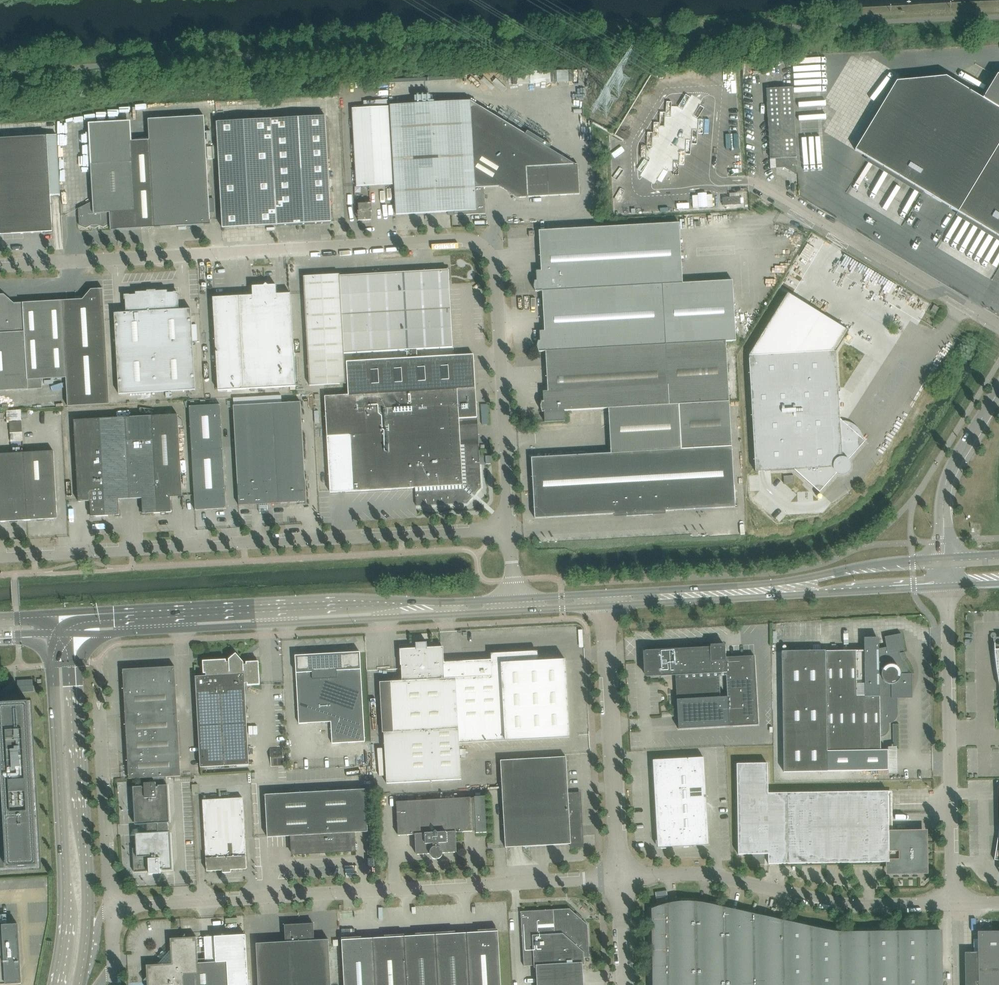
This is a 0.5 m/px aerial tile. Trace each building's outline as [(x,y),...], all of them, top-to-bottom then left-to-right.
[(743,61),(744,77),(752,77),(751,61),(743,61)] [(569,80),(569,69),(557,70),(557,80),(569,80)] [(551,81),(551,70),(531,70),(531,81),(551,81)] [(998,74),(983,98),(946,76),(896,81),(855,150),(998,237),(998,74)] [(773,88),(766,89),(767,102),(770,149),(770,159),(776,158),(777,168),(785,168),(789,170),(797,175),(797,174),(796,157),(797,157),(796,147),(793,87),(773,88)] [(470,101),(390,105),(396,204),(396,214),(455,211),(455,215),(486,214),(484,187),(500,186),(529,137),(470,101)] [(357,186),(393,185),(389,106),(352,108),(357,186)] [(155,228),(210,224),(204,116),(148,119),(149,140),(138,140),(143,228),(155,228)] [(223,228),(332,222),(326,116),(217,122),(223,228)] [(92,225),(97,225),(104,227),(110,224),(111,230),(143,228),(138,140),(132,141),(131,121),(89,123),(93,200),(79,208),(80,226),(86,228),(92,225)] [(529,137),(500,186),(518,197),(528,197),(580,194),(578,164),(573,164),(549,149),(551,145),(528,131),(525,135),(529,137)] [(53,232),(47,136),(0,138),(0,235),(53,232)] [(723,206),(741,204),(740,196),(722,197),(723,206)] [(358,221),(362,220),(371,220),(371,211),(372,211),(371,200),(365,200),(365,203),(358,204),(359,211),(358,211),(358,218),(358,221)] [(537,291),(542,291),(683,283),(679,223),(539,231),(541,271),(536,271),(537,281),(535,281),(534,286),(534,287),(535,292),(537,291)] [(448,270),(395,273),(399,350),(404,350),(407,350),(407,359),(417,358),(417,349),(453,347),(448,270)] [(395,273),(342,276),(346,353),(399,350),(395,273)] [(340,274),(304,277),(310,386),(346,383),(344,353),(346,353),(342,276),(340,276),(340,274)] [(539,352),(541,352),(546,351),(726,341),(736,341),(733,280),(683,283),(542,291),(545,331),(540,331),(540,341),(538,341),(537,346),(537,347),(539,352)] [(253,296),(253,305),(277,304),(277,294),(276,285),(268,285),(266,283),(264,286),(252,286),(253,296)] [(83,299),(62,301),(66,378),(68,406),(110,404),(103,289),(91,289),(83,299)] [(168,293),(168,291),(156,291),(156,294),(152,294),(159,391),(195,389),(191,309),(179,310),(178,293),(168,293)] [(147,294),(147,292),(136,293),(136,295),(125,296),(126,313),(115,313),(119,393),(159,391),(152,294),(147,294)] [(787,292),(749,356),(755,472),(794,469),(820,492),(838,472),(840,473),(843,474),(845,473),(848,471),(849,469),(850,466),(849,463),(848,461),(865,441),(840,418),(836,351),(849,330),(787,292)] [(29,389),(28,380),(66,378),(62,301),(14,303),(4,294),(0,295),(0,391),(29,389)] [(253,305),(253,296),(213,298),(213,308),(218,391),(256,388),(290,386),(295,386),(296,386),(291,304),(291,294),(277,294),(277,304),(253,305)] [(936,313),(939,308),(934,305),(931,311),(936,313)] [(565,411),(679,404),(729,402),(726,341),(546,351),(548,391),(543,391),(544,401),(542,401),(541,406),(541,407),(542,412),(544,412),(545,422),(565,421),(565,411)] [(349,395),(325,396),(327,436),(331,492),(353,491),(415,488),(416,506),(464,503),(464,500),(468,500),(471,496),(473,497),(476,493),(475,492),(478,488),(478,484),(481,484),(478,440),(477,417),(475,387),(474,355),(456,356),(417,358),(407,359),(358,362),(347,362),(349,395)] [(268,504),(306,502),(301,402),(234,406),(239,505),(260,504),(260,503),(268,502),(268,504)] [(666,514),(665,511),(735,507),(729,402),(679,404),(681,449),(532,458),(535,518),(615,514),(615,517),(666,514)] [(220,406),(189,407),(195,510),(226,508),(223,448),(220,406)] [(157,513),(169,512),(171,510),(171,497),(182,496),(178,414),(152,416),(157,513)] [(157,513),(152,416),(126,417),(130,499),(142,498),(143,511),(146,514),(157,513)] [(106,516),(117,515),(120,512),(119,500),(130,499),(126,417),(100,419),(106,516)] [(106,516),(100,419),(74,420),(79,502),(90,501),(91,514),(94,517),(106,516)] [(28,520),(57,519),(57,509),(54,451),(24,453),(28,520)] [(28,520),(24,453),(0,454),(0,522),(28,520)] [(905,650),(901,634),(885,637),(887,647),(879,649),(879,641),(864,642),(864,650),(826,651),(826,650),(782,651),(784,772),(888,770),(888,750),(881,750),(880,737),(882,737),(883,736),(884,736),(885,735),(886,734),(887,734),(887,733),(888,732),(889,731),(889,729),(889,728),(889,723),(890,723),(891,723),(892,722),(893,722),(894,721),(895,720),(896,719),(896,718),(897,717),(897,716),(897,715),(898,714),(897,696),(912,696),(912,674),(911,674),(910,668),(907,664),(904,660),(904,658),(901,651),(905,650)] [(402,681),(380,682),(382,732),(384,733),(387,783),(461,779),(460,755),(460,749),(459,743),(570,737),(566,660),(492,664),(492,660),(491,660),(444,663),(443,648),(427,648),(427,642),(416,643),(416,649),(400,650),(402,669),(402,681)] [(726,657),(725,646),(645,651),(647,677),(676,675),(679,729),(759,724),(755,656),(726,657)] [(360,652),(295,655),(295,658),(296,668),(299,724),(331,722),(332,743),(365,741),(361,664),(360,654),(360,652)] [(243,662),(236,653),(229,659),(229,662),(226,662),(226,660),(203,661),(204,673),(206,673),(206,676),(196,677),(200,767),(249,765),(245,683),(247,683),(248,685),(260,685),(259,661),(246,662),(246,665),(243,665),(243,662)] [(127,677),(123,677),(125,706),(177,703),(176,677),(175,667),(131,669),(131,673),(127,677)] [(42,869),(32,701),(0,702),(0,871),(42,869)] [(177,703),(125,706),(127,742),(179,739),(177,703)] [(179,739),(127,742),(129,779),(139,778),(147,778),(157,777),(181,776),(179,739)] [(568,795),(566,757),(501,760),(505,848),(570,844),(570,846),(582,845),(582,835),(579,836),(579,828),(581,825),(579,794),(568,795)] [(674,774),(689,773),(688,758),(673,759),(674,774)] [(675,788),(705,787),(704,758),(688,758),(689,773),(674,774),(675,788)] [(654,775),(674,774),(673,759),(653,760),(654,775)] [(768,793),(767,763),(737,764),(738,854),(768,854),(768,864),(889,862),(889,869),(892,872),(920,871),(923,868),(923,836),(919,833),(889,833),(888,791),(787,793),(768,793)] [(655,790),(675,788),(674,774),(654,775),(655,790)] [(145,786),(133,787),(134,811),(135,825),(139,825),(144,824),(144,829),(162,828),(169,828),(168,823),(170,823),(168,785),(166,785),(166,777),(157,777),(147,778),(147,783),(144,783),(145,786)] [(676,803),(706,801),(705,787),(675,788),(676,803)] [(656,804),(676,803),(675,788),(655,790),(656,804)] [(355,851),(354,832),(368,832),(366,789),(265,795),(267,837),(291,836),(292,854),(355,851)] [(408,801),(396,802),(398,835),(415,834),(416,854),(430,854),(430,855),(431,856),(432,857),(432,858),(433,858),(434,859),(435,859),(436,859),(437,859),(438,859),(439,859),(440,858),(441,857),(442,857),(442,856),(442,855),(443,854),(443,853),(457,852),(455,832),(472,831),(471,798),(471,797),(415,801),(414,795),(407,795),(408,801)] [(474,798),(471,798),(472,831),(476,831),(476,833),(487,832),(486,822),(485,796),(474,797),(474,798)] [(227,872),(231,870),(247,869),(243,798),(203,800),(207,871),(223,870),(223,873),(227,872)] [(677,817),(707,815),(706,801),(676,803),(677,817)] [(656,818),(677,817),(676,803),(656,804),(656,818)] [(677,832),(692,831),(708,830),(707,815),(677,817),(677,832)] [(657,833),(677,832),(677,817),(656,818),(657,833)] [(140,848),(133,848),(134,872),(147,871),(147,870),(149,870),(149,874),(161,873),(161,869),(163,869),(163,870),(172,870),(172,860),(170,832),(162,832),(162,828),(144,829),(144,833),(139,833),(140,848)] [(693,845),(709,845),(708,830),(692,831),(693,845)] [(658,847),(693,845),(692,831),(677,832),(657,833),(658,847)] [(48,885),(47,877),(28,878),(28,886),(48,885)] [(691,902),(687,902),(684,902),(680,902),(676,903),(673,903),(669,904),(665,905),(662,906),(658,907),(655,908),(652,910),(653,984),(692,984),(691,902)] [(725,908),(704,904),(701,903),(697,903),(694,902),(691,902),(692,984),(725,984),(725,908)] [(763,917),(725,908),(725,984),(764,984),(763,917)] [(583,965),(585,965),(584,958),(590,957),(588,925),(570,909),(521,912),(524,966),(534,965),(534,968),(536,968),(537,984),(584,984),(583,965)] [(795,924),(763,917),(764,984),(796,984),(795,924)] [(314,923),(285,925),(285,942),(256,943),(259,984),(331,984),(329,939),(314,940),(314,923)] [(795,924),(796,984),(839,984),(838,933),(833,932),(826,931),(795,924)] [(22,983),(18,925),(0,926),(0,984),(22,983)] [(496,928),(495,928),(495,929),(482,930),(482,929),(482,930),(478,930),(478,932),(467,933),(470,984),(501,984),(499,942),(498,929),(496,929),(496,928)] [(451,931),(450,931),(450,932),(438,932),(437,932),(435,933),(438,984),(470,984),(467,933),(455,934),(455,931),(451,932),(451,931)] [(839,984),(942,984),(941,931),(838,933),(839,984)] [(433,932),(433,933),(420,933),(419,933),(416,934),(416,936),(404,936),(407,984),(438,984),(435,933),(433,933),(433,932)] [(144,981),(147,980),(148,984),(248,984),(245,935),(215,936),(216,962),(206,963),(198,963),(197,937),(186,938),(186,934),(182,938),(170,939),(171,950),(158,965),(147,965),(147,977),(144,981)] [(402,934),(389,935),(389,934),(388,934),(388,935),(384,935),(384,937),(373,938),(376,984),(407,984),(404,936),(404,934),(402,934)] [(983,934),(983,938),(981,938),(981,952),(965,952),(965,984),(998,984),(998,934),(983,934)] [(358,936),(357,936),(357,937),(344,938),(344,937),(344,938),(342,938),(342,951),(344,984),(376,984),(373,938),(362,939),(361,937),(358,937),(358,936)]
